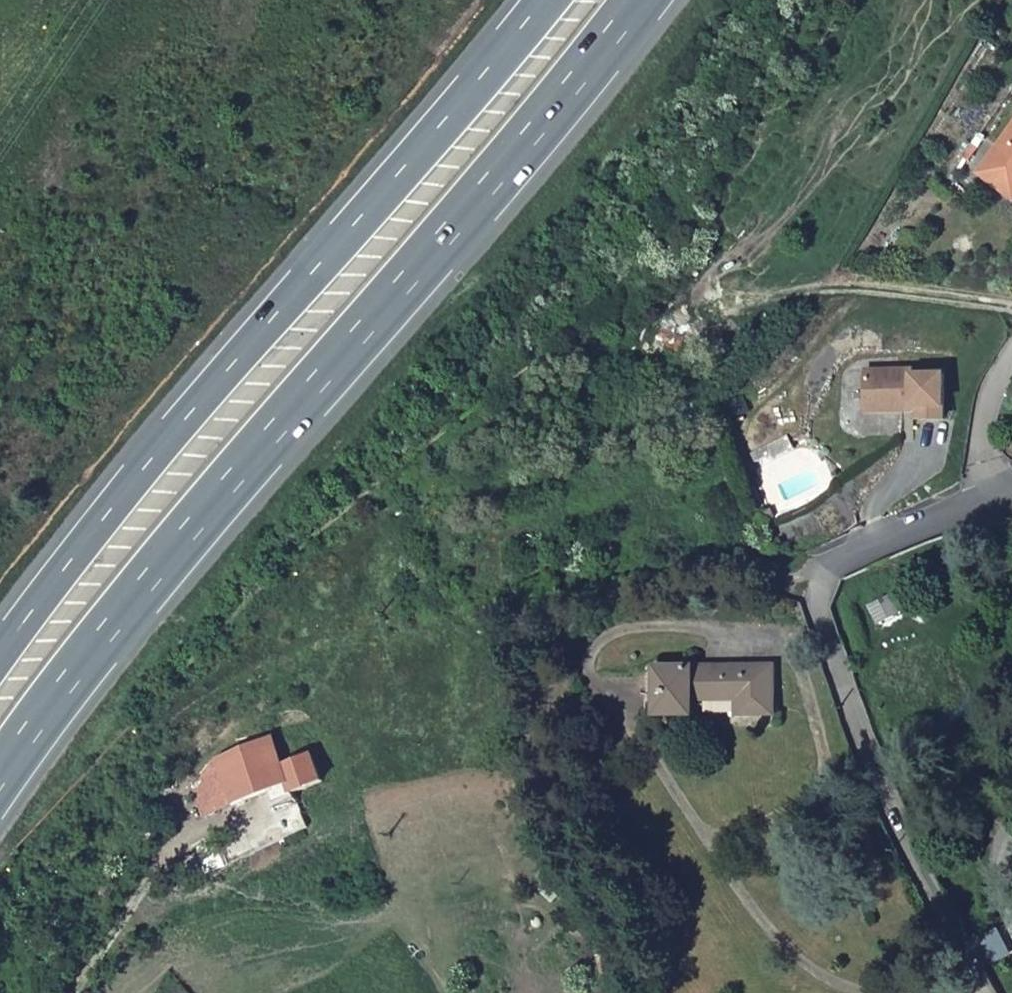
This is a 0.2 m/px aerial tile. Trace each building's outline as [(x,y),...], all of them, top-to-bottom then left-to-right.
[(983,169),(1006,186),(1011,177),(1011,129),(983,169)] [(917,365),(869,366),(869,407),(891,407),(890,397),(916,397),(923,403),(923,416),(949,415),(948,370),(917,370),(917,365)] [(890,397),(891,407),(923,406),(923,403),(916,397),(890,397)] [(777,497),(770,500),(773,509),(781,506),(777,497)] [(776,652),(659,658),(661,707),(707,705),(706,689),(743,686),(745,703),(777,701),(776,652)] [(232,765),(208,789),(219,813),(296,779),(303,796),(327,784),(314,756),(293,766),(282,742),(232,765)]
